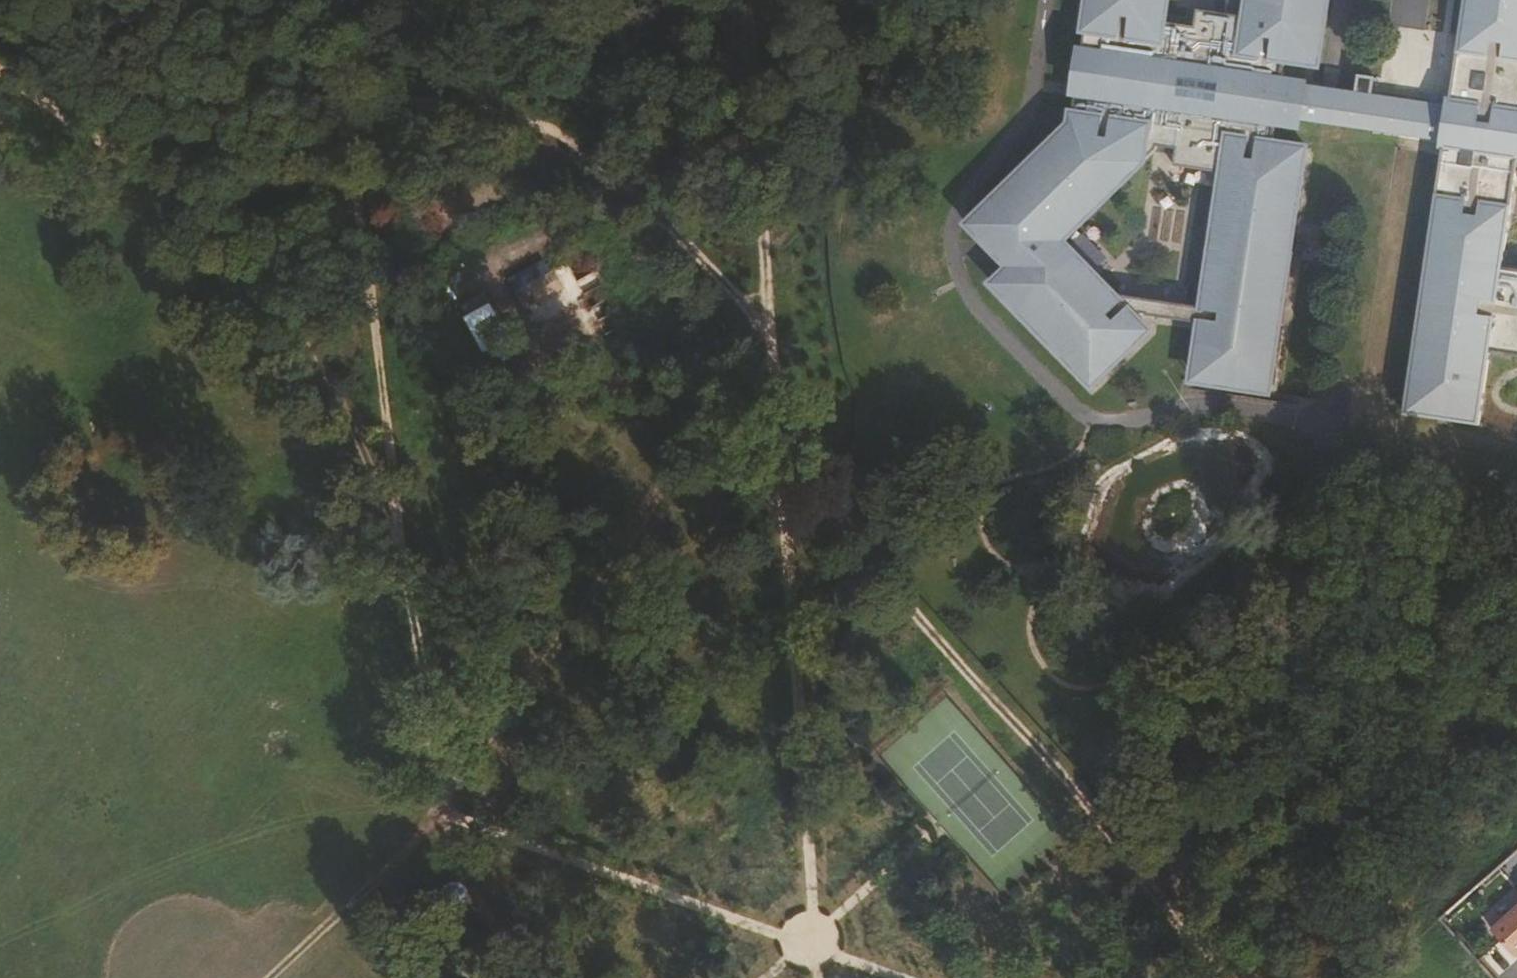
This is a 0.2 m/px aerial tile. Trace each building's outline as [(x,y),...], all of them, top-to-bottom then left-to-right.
[(1290,238),(1303,149),(1292,147),(1271,143),(1273,126),(1301,130),(1302,119),(1308,79),(1281,74),(1283,61),(1316,66),(1326,0),(1225,0),(1223,13),(1196,9),(1193,27),(1161,22),(1165,0),(1086,0),(1080,31),(1084,32),(1080,48),(1099,51),(1091,97),(1073,96),(1071,119),(1067,122),(1066,129),(1060,128),(1057,146),(1044,144),(1041,162),(1028,159),(1025,177),(1012,175),(1010,192),(996,190),(994,207),(984,206),(977,245),(1013,251),(1015,260),(989,284),(1089,389),(1114,363),(1107,356),(1112,350),(1119,357),(1147,332),(1134,319),(1137,313),(1146,317),(1196,324),(1189,375),(1231,380),(1230,389),(1267,395),(1275,339),(1259,336),(1261,323),(1280,326),(1292,254),(1272,250),(1274,236),(1290,238)] [(1451,100),(1445,140),(1404,410),(1481,421),(1492,347),(1516,350),(1516,264),(1504,262),(1516,177),(1516,0),(1465,0),(1451,100)] [(1099,51),(1080,48),(1073,96),(1091,97),(1099,51)] [(1308,79),(1302,119),(1445,140),(1451,100),(1372,88),(1374,77),(1359,75),(1357,86),(1327,81),(1308,79)] [(591,342),(624,324),(595,271),(561,289),(591,342)] [(1516,957),(1516,906),(1492,929),(1516,957)]
